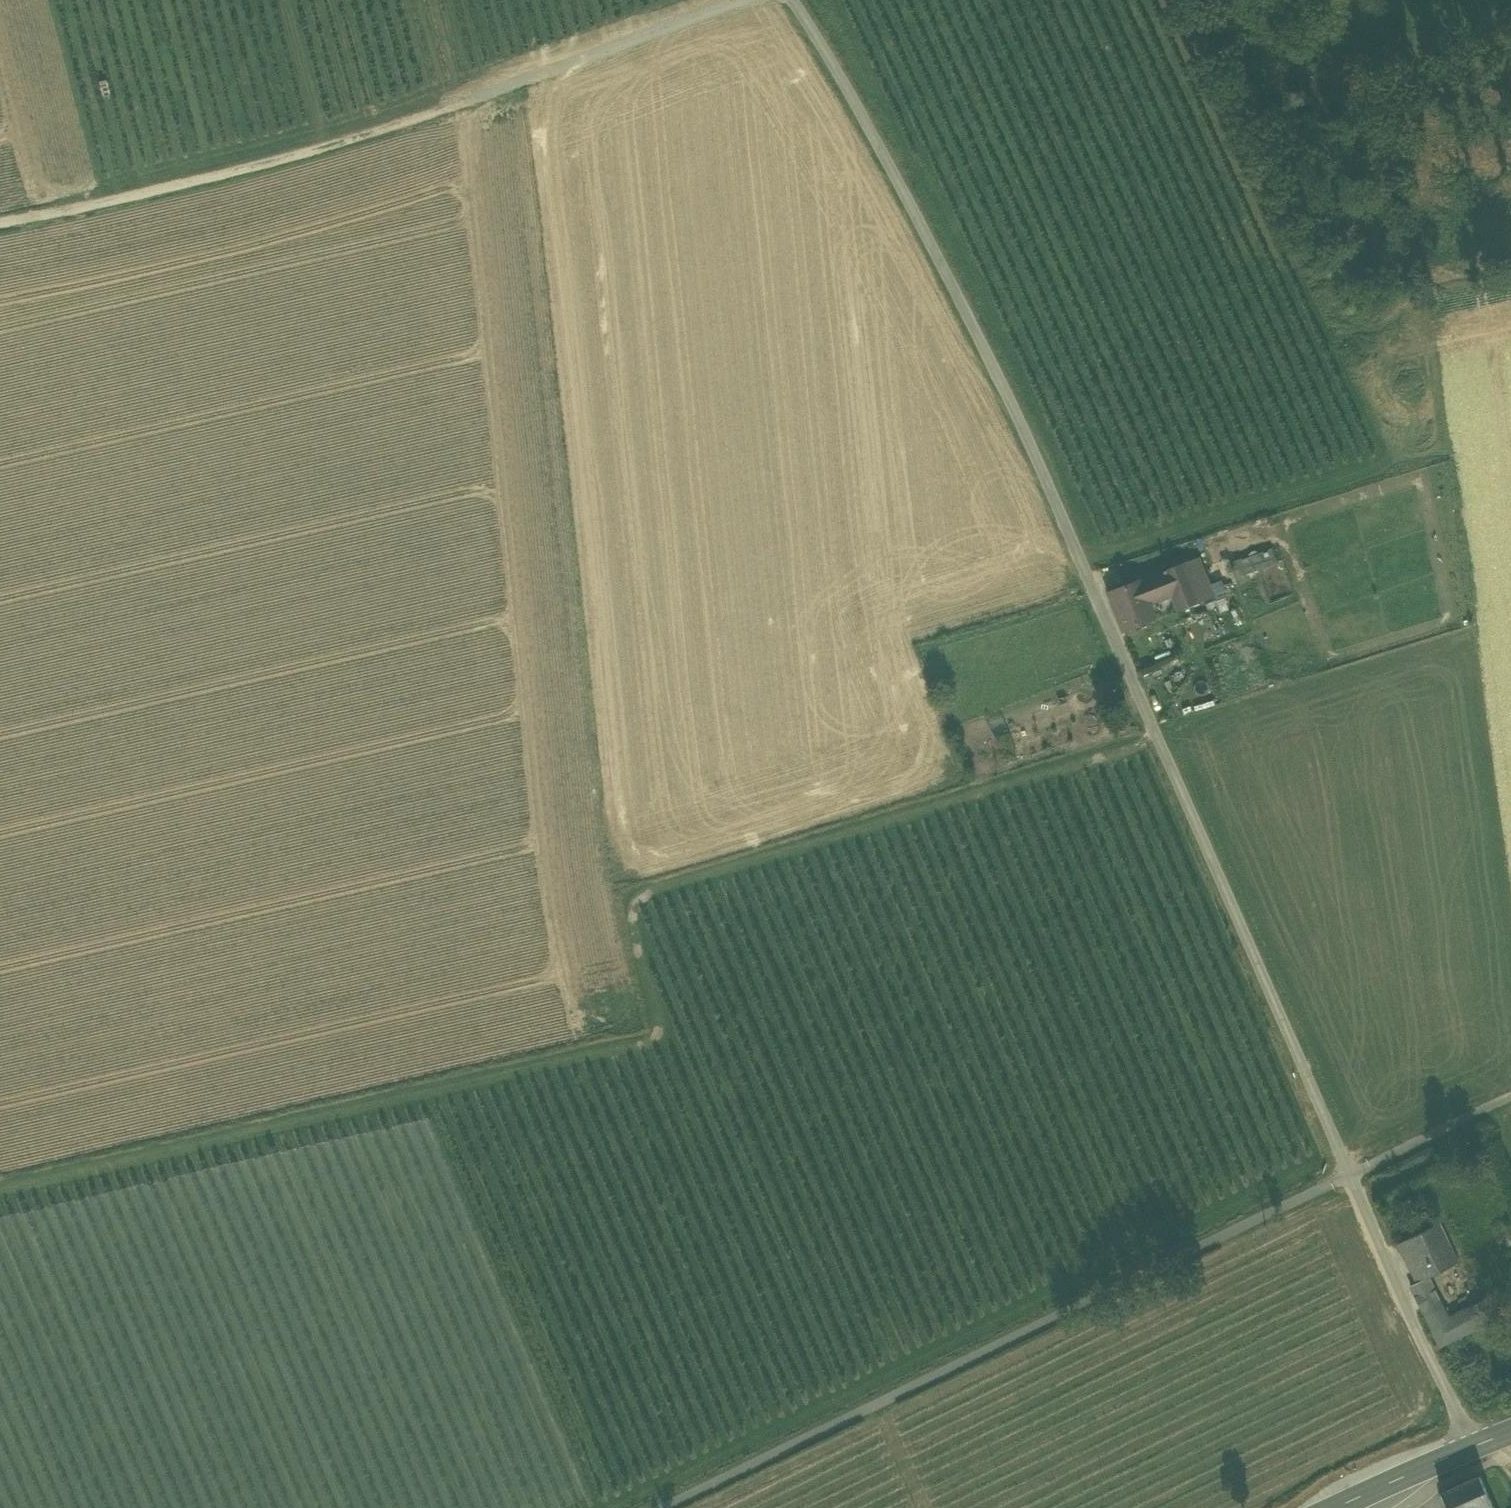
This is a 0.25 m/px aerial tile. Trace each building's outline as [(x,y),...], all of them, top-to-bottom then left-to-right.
[(1242,560),(1247,573),(1277,562),(1272,548),(1242,560)] [(1213,595),(1199,559),(1184,563),(1199,600),(1213,595)] [(1109,592),(1124,629),(1156,616),(1151,602),(1173,594),(1179,607),(1199,600),(1184,563),(1109,592)] [(1398,1243),(1418,1283),(1429,1277),(1460,1261),(1440,1222),(1398,1243)] [(1426,1315),(1444,1306),(1429,1277),(1418,1283),(1411,1286),(1426,1315)] [(1489,1297),(1473,1305),(1483,1324),(1484,1327),(1501,1319),(1489,1297)] [(1444,1306),(1426,1315),(1441,1345),(1483,1324),(1473,1305),(1449,1317),(1444,1306)] [(1493,1504),(1480,1475),(1443,1492),(1445,1498),(1450,1507),(1484,1507),(1493,1504)]
